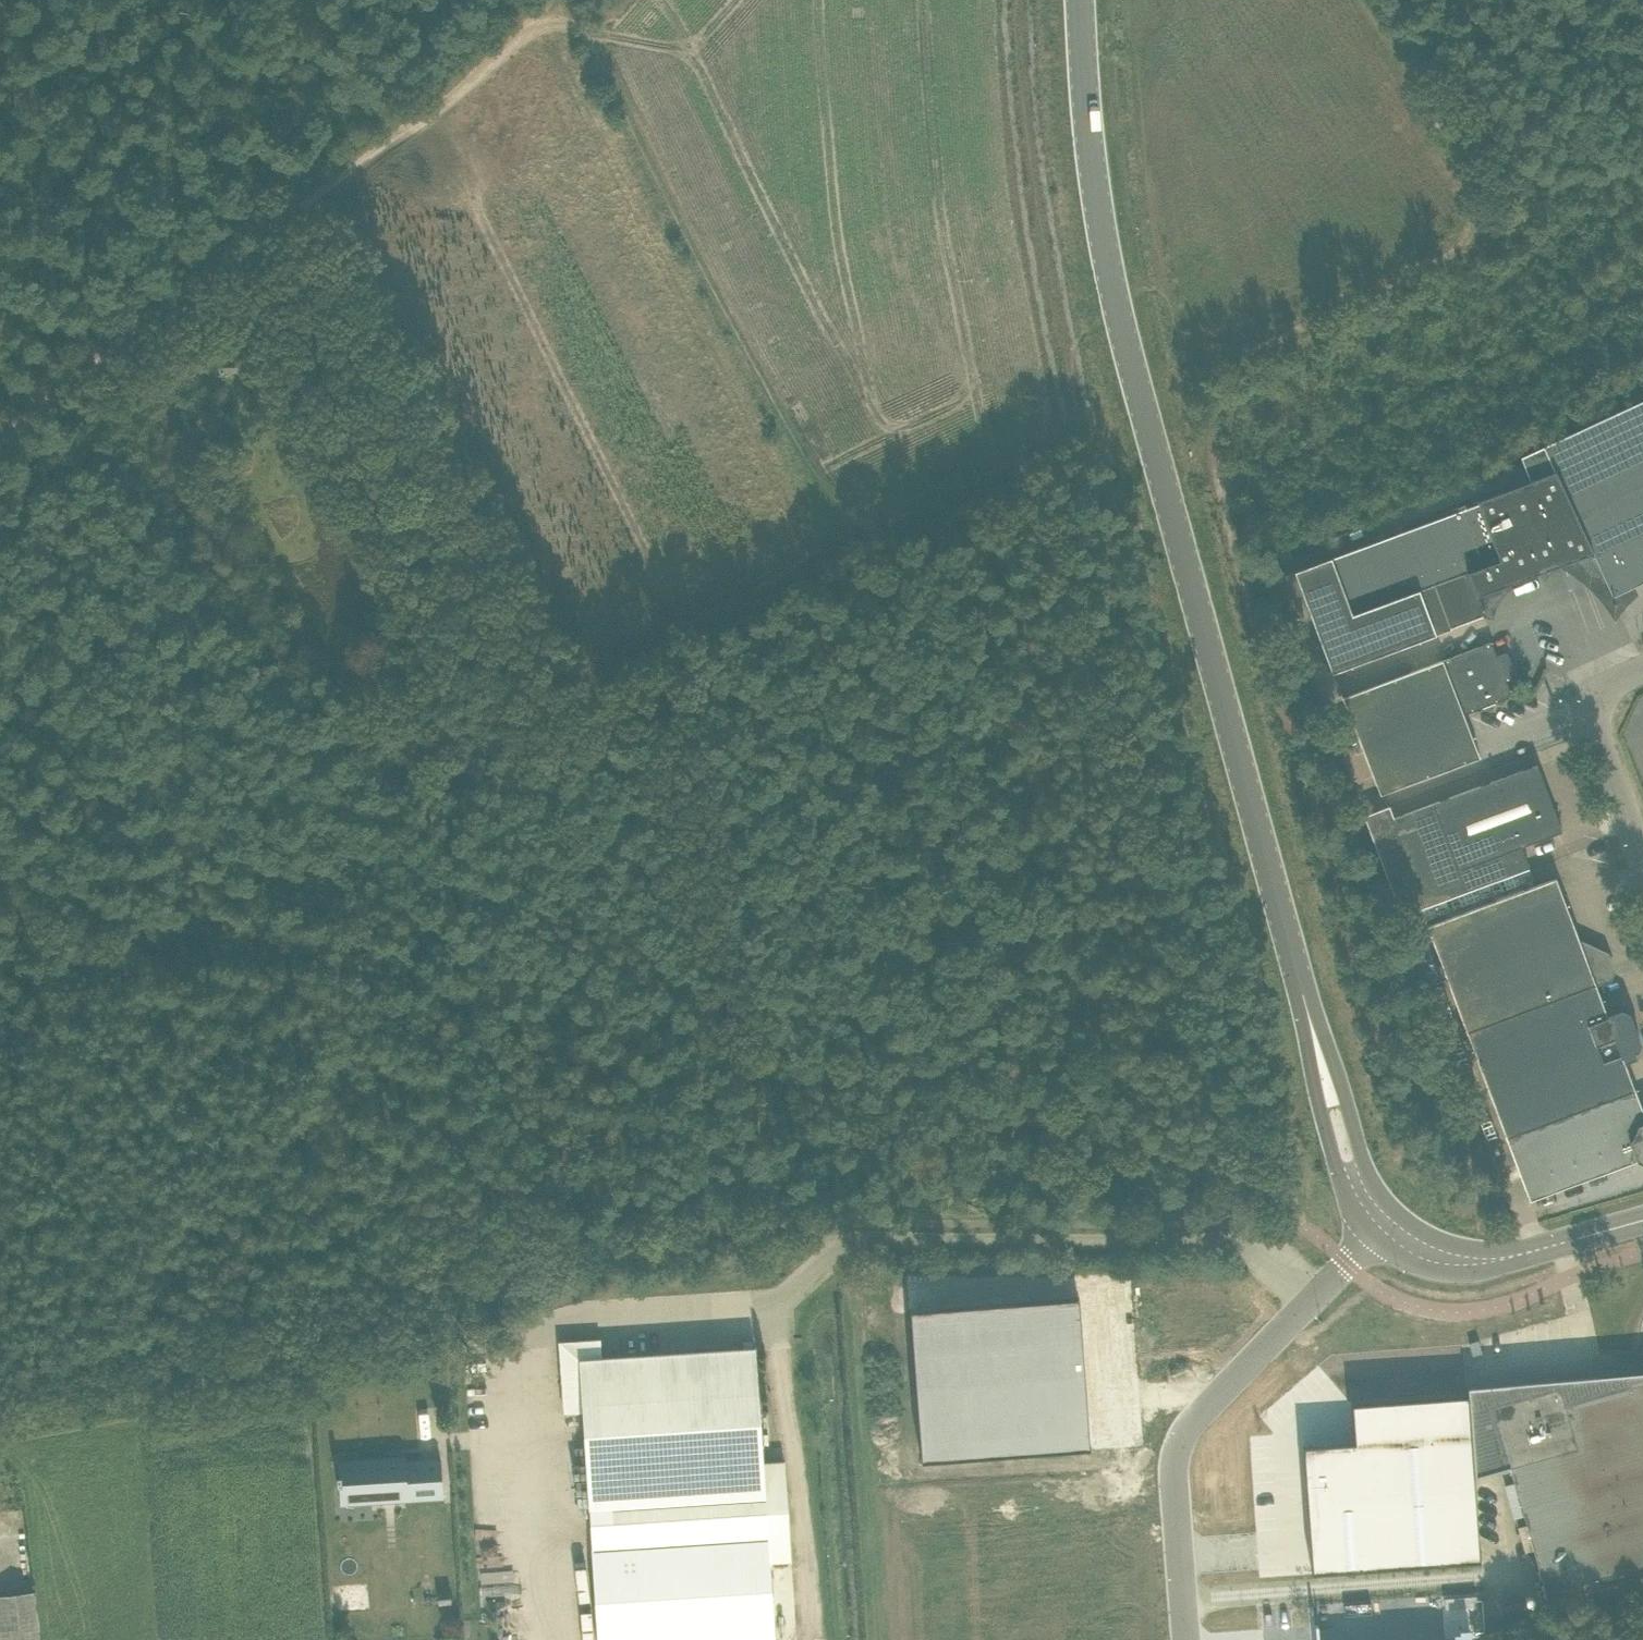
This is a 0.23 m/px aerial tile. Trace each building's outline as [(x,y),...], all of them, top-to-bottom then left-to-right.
[(1542,446),(1591,552),(1612,596),(1642,581),(1642,400),(1542,446)] [(1591,552),(1542,446),(1520,456),(1530,479),(1478,499),(1479,502),(1294,572),(1332,673),(1451,628),(1451,627),(1491,612),(1491,610),(1483,613),(1476,595),(1591,552)] [(1343,698),(1380,796),(1480,757),(1463,715),(1507,698),(1510,691),(1491,642),(1343,698)] [(1562,831),(1537,764),(1393,817),(1389,805),(1363,815),(1401,916),(1509,876),(1500,854),(1562,831)] [(1428,925),(1467,1031),(1595,984),(1610,978),(1613,971),(1607,953),(1599,950),(1585,955),(1556,878),(1428,925)] [(1467,1031),(1506,1138),(1635,1090),(1622,1057),(1637,1052),(1640,1043),(1630,1014),(1622,1011),(1607,1016),(1595,984),(1467,1031)] [(1506,1138),(1529,1200),(1636,1161),(1642,1164),(1642,1113),(1635,1090),(1506,1138)] [(1078,1296),(909,1309),(920,1461),(1090,1448),(1078,1296)] [(559,1342),(560,1364),(564,1412),(582,1411),(589,1509),(632,1506),(635,1545),(591,1547),(598,1639),(775,1639),(770,1562),(791,1561),(784,1461),(763,1462),(755,1348),(601,1358),(600,1339),(559,1342)] [(1467,1387),(1468,1396),(1474,1479),(1510,1469),(1533,1549),(1545,1592),(1642,1564),(1642,1382),(1601,1393),(1596,1376),(1524,1382),(1525,1386),(1510,1390),(1508,1384),(1467,1387)] [(1354,1443),(1303,1447),(1312,1573),(1480,1561),(1474,1479),(1468,1396),(1351,1404),(1354,1443)] [(443,1490),(441,1459),(398,1462),(398,1457),(338,1461),(339,1476),(337,1476),(338,1486),(340,1486),(340,1491),(376,1489),(376,1501),(401,1499),(400,1493),(443,1490)] [(0,1593),(0,1639),(39,1639),(34,1589),(0,1593)]
